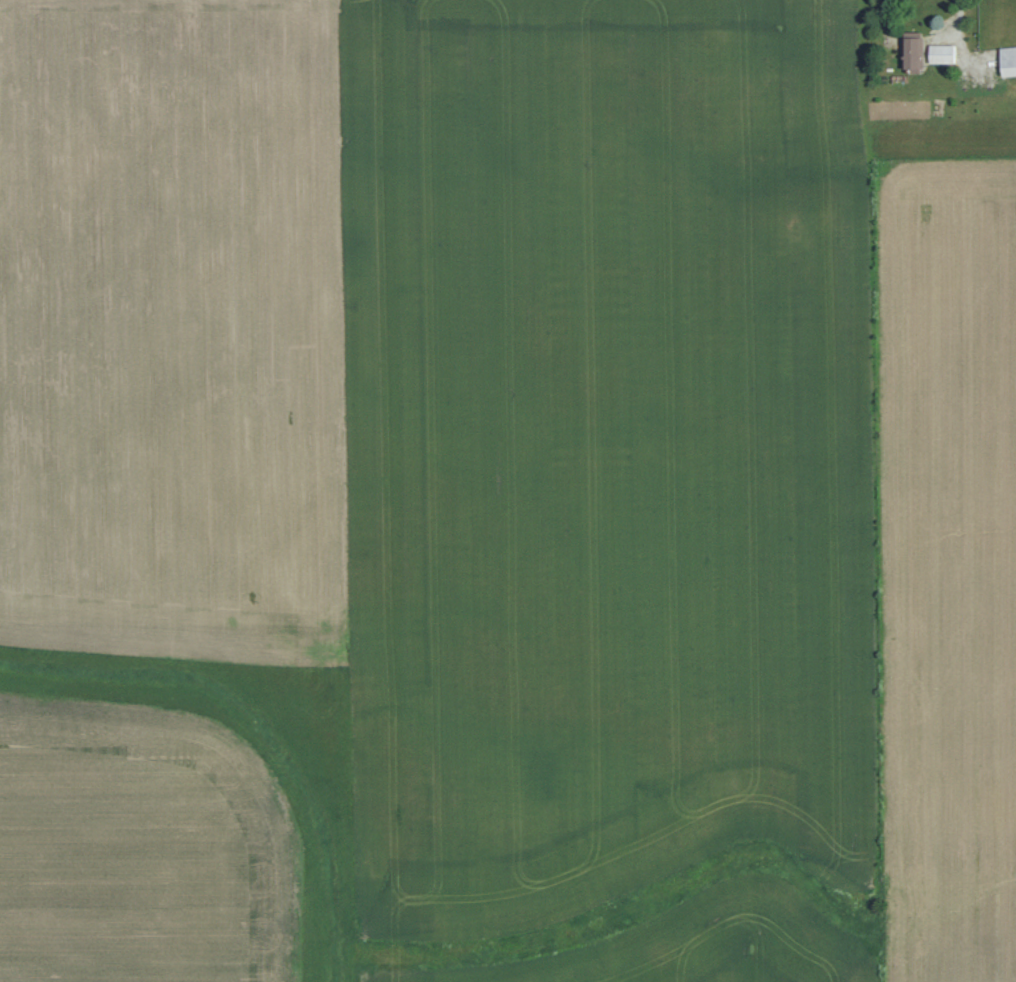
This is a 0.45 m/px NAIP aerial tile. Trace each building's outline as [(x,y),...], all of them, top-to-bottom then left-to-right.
[(902,32),(903,70),(922,69),(920,32),(902,32)] [(928,63),(953,63),(953,44),(928,45),(928,63)] [(998,49),(1002,78),(1015,76),(1015,46),(998,49)]
